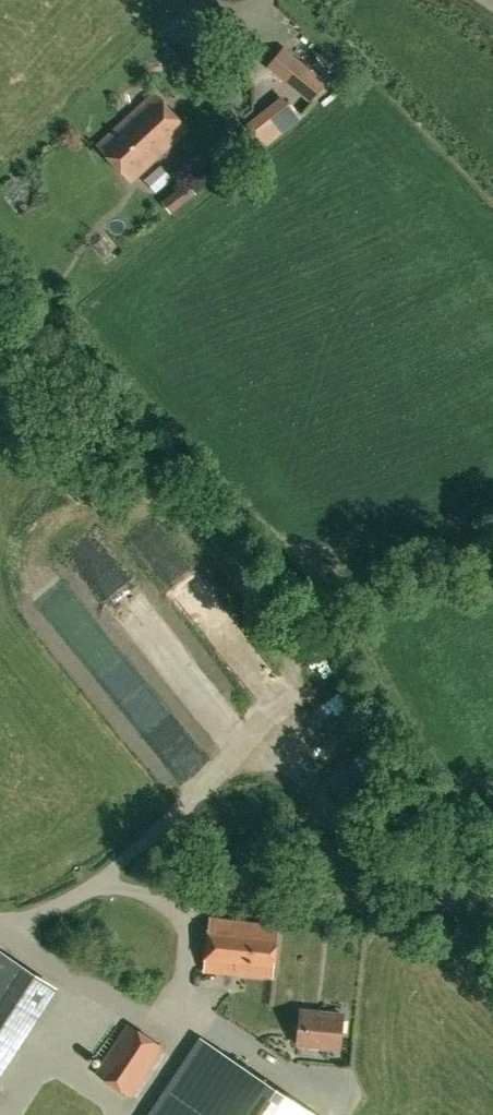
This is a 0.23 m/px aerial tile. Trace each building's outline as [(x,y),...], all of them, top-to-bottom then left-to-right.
[(310,99),(325,81),(284,48),(269,65),(310,99)] [(132,180),(187,128),(154,92),(98,143),(132,180)] [(283,98),(250,124),(265,143),(298,117),(283,98)] [(182,217),(207,194),(200,186),(174,209),(182,217)] [(79,608),(62,576),(35,590),(52,622),(79,608)] [(174,697),(215,696),(214,680),(194,681),(194,665),(173,666),(174,697)] [(209,917),(204,969),(273,977),(279,924),(209,917)] [(37,1016),(55,988),(0,952),(0,992),(37,1016)] [(298,1043),(341,1047),(344,1014),(301,1010),(298,1043)] [(17,1011),(0,1043),(0,1044),(24,1056),(41,1023),(17,1011)] [(161,1049),(125,1025),(97,1070),(132,1093),(161,1049)] [(152,1114),(236,1114),(262,1076),(203,1040),(152,1114)] [(260,1078),(236,1114),(276,1114),(288,1096),(260,1078)] [(288,1096),(276,1114),(317,1114),(288,1096)]
